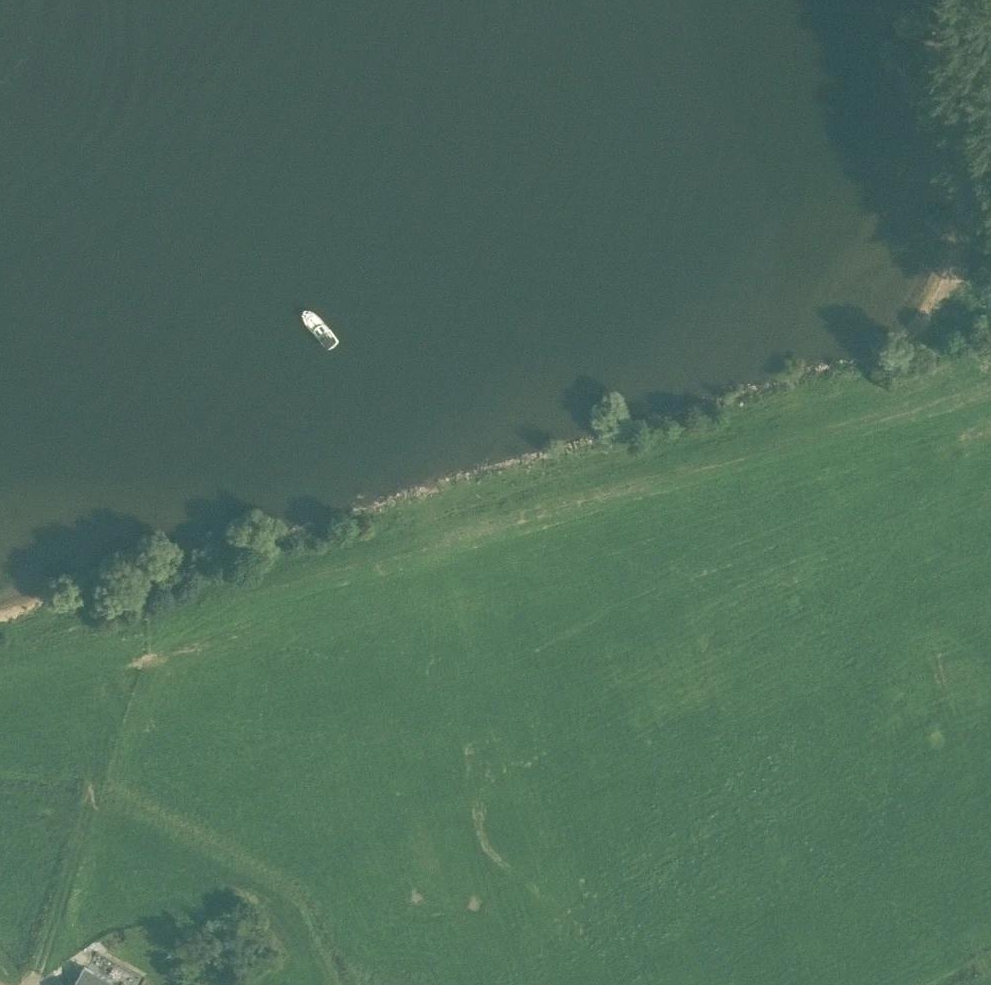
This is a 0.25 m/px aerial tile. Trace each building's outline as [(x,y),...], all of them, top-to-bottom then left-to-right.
[(107,979),(84,966),(73,984),(117,984),(107,979)]
